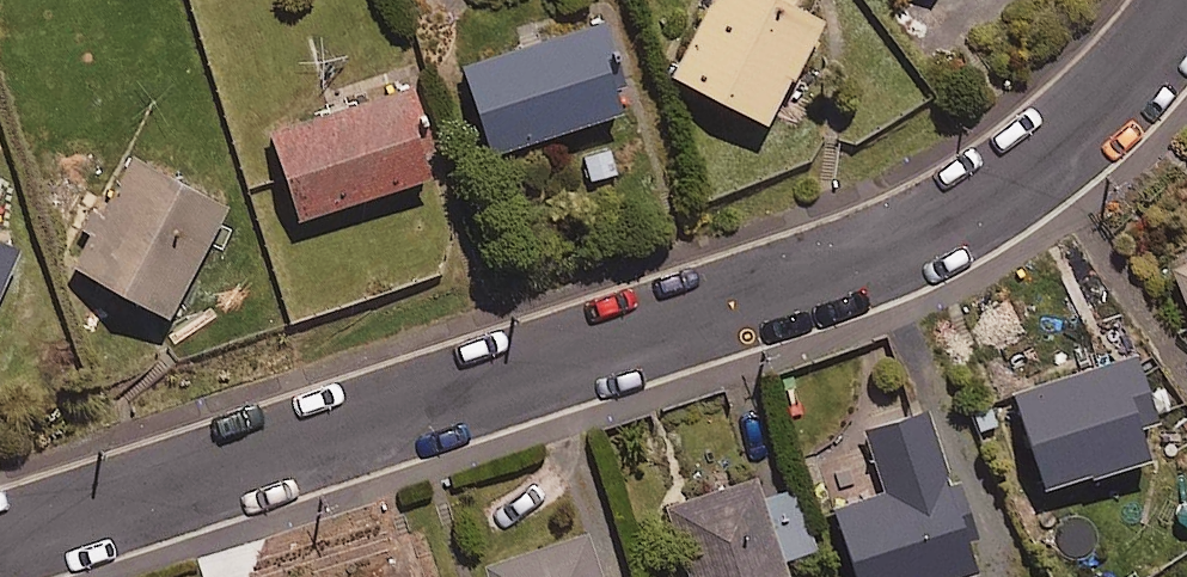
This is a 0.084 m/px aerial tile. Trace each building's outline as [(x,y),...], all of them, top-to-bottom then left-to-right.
[(673,74),(767,126),(824,24),(794,7),(798,0),(714,0),(673,74)] [(628,113),(599,22),(462,65),(491,156),(628,113)] [(436,180),(411,92),(274,130),(299,219),(436,180)] [(229,208),(133,157),(74,268),(170,319),(229,208)] [(0,245),(0,297),(19,253),(0,245)] [(1173,265),(1186,300),(1186,260),(1173,265)] [(1162,425),(1143,356),(1017,390),(1044,491),(1152,461),(1143,430),(1162,425)] [(856,576),(979,576),(981,576),(959,486),(947,489),(930,417),(872,431),(887,496),(839,507),(856,576)] [(794,471),(672,508),(693,576),(789,576),(784,561),(818,551),(794,471)] [(592,537),(478,570),(480,576),(603,576),(592,537)]
